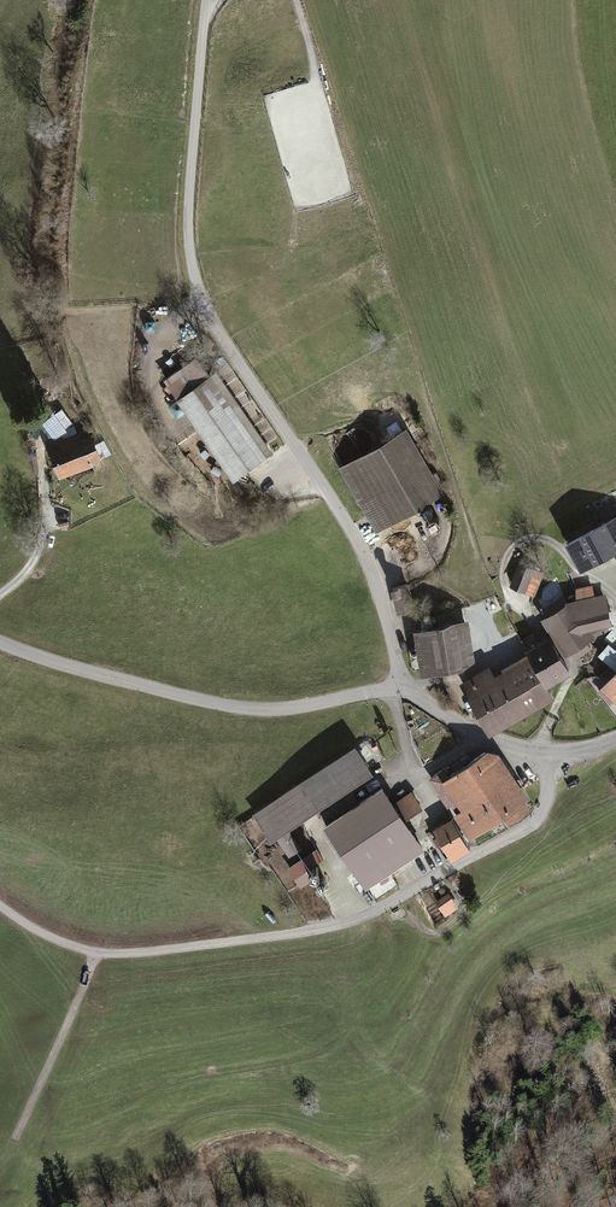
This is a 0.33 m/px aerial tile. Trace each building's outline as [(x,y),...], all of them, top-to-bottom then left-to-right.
[(229,478),(233,484),(272,459),(218,377),(199,390),(186,371),(166,384),(229,478)] [(44,440),(56,477),(89,466),(89,464),(99,460),(90,434),(80,437),(78,432),(60,438),(59,435),(44,440)] [(340,471),(379,536),(445,498),(407,432),(340,471)] [(568,547),(583,574),(615,556),(615,521),(568,547)] [(533,599),(542,575),(518,566),(509,590),(533,599)] [(595,641),(590,633),(612,629),(607,599),(595,601),(593,588),(575,591),(577,604),(566,606),(563,601),(542,614),(571,658),(574,656),(577,661),(595,650),(591,644),(595,641)] [(468,623),(415,633),(424,679),(453,673),(476,664),(468,623)] [(462,685),(492,738),(557,700),(551,690),(572,677),(549,638),(527,651),(529,655),(502,671),(503,673),(495,677),(490,669),(462,685)] [(609,646),(599,658),(615,673),(615,652),(609,646)] [(603,693),(615,704),(615,678),(603,693)] [(355,749),(255,816),(274,844),(278,841),(289,858),(301,850),(290,833),(374,777),(355,749)] [(449,811),(453,808),(458,817),(456,818),(472,843),(508,821),(512,828),(536,814),(531,807),(501,756),(490,754),(451,781),(445,771),(430,780),(449,811)] [(385,790),(326,828),(367,891),(426,853),(407,823),(424,812),(412,793),(394,804),(385,790)] [(455,865),(474,854),(453,821),(434,832),(438,839),(434,842),(447,862),(451,859),(455,865)] [(317,852),(288,870),(301,889),(314,881),(308,873),(324,863),(317,852)] [(435,901),(445,916),(458,907),(447,892),(435,901)]
